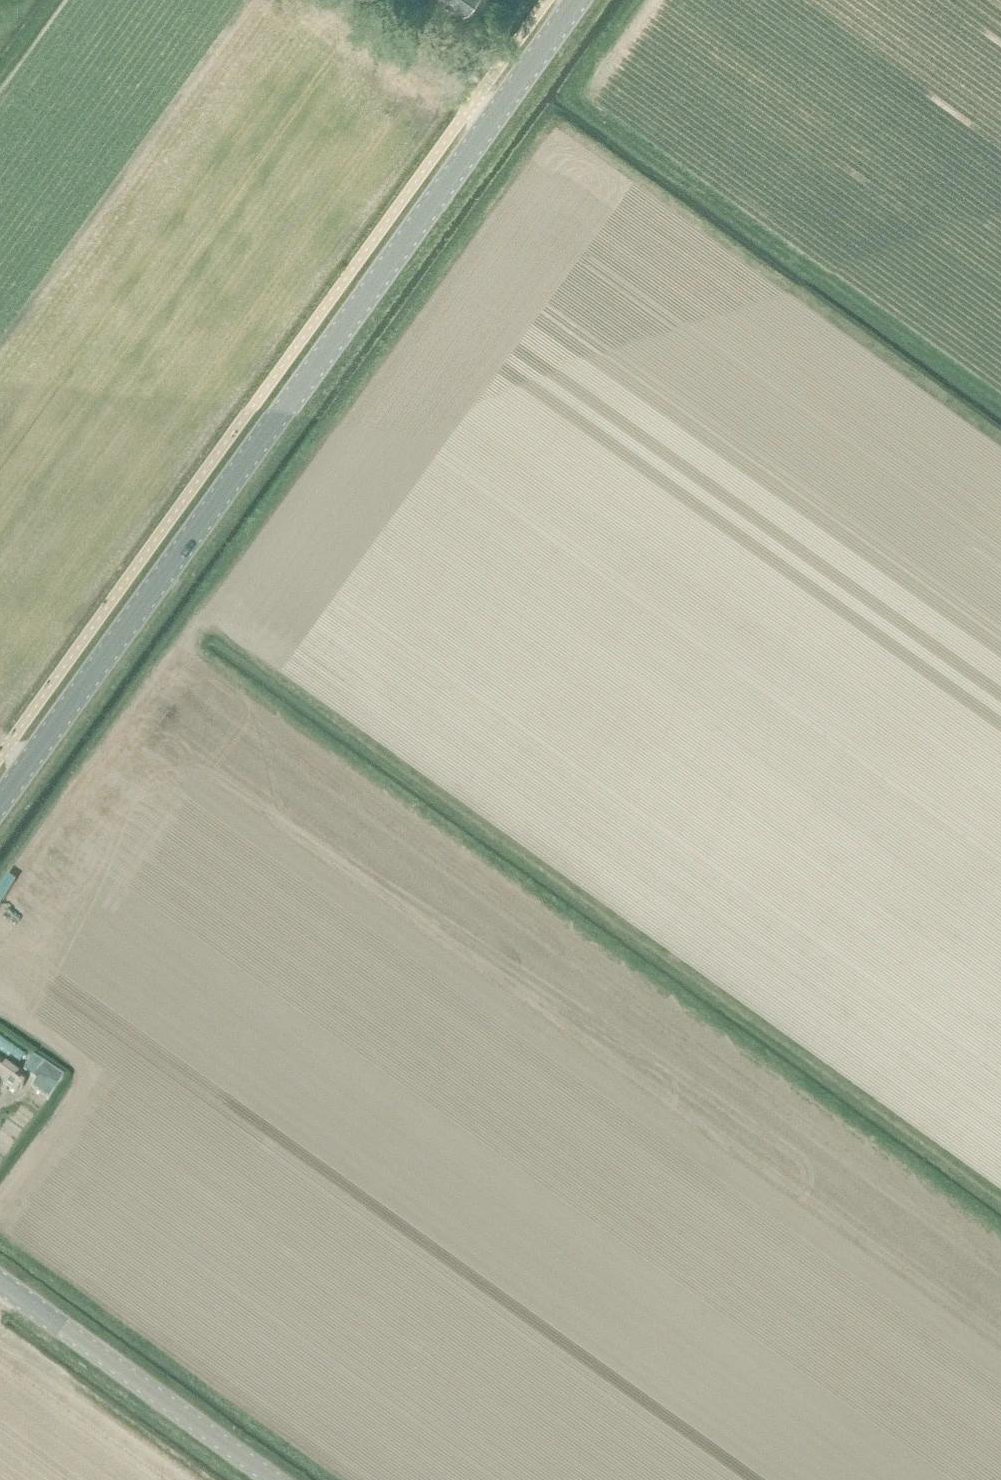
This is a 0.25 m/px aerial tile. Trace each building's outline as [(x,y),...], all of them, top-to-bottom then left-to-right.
[(462,12),(470,0),(446,0),(462,12)] [(34,1058),(24,1072),(37,1081),(31,1088),(49,1102),(64,1079),(34,1058)] [(2,1084),(16,1095),(27,1081),(0,1062),(0,1086),(2,1084)]
